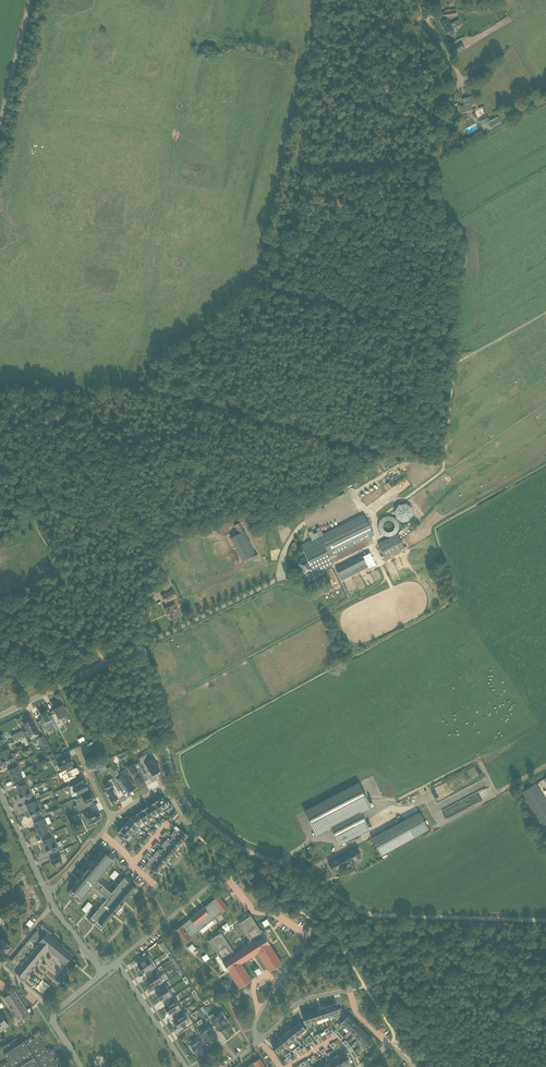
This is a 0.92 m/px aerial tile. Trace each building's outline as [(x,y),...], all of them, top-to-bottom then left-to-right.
[(447,18),(446,19),(441,22),(447,33),(448,32),(450,35),(451,35),(455,33),(455,32),(454,29),(461,25),(459,20),(450,24),(447,18)] [(465,49),(462,44),(454,48),(457,54),(465,49)] [(464,104),(464,106),(461,107),(460,105),(456,106),(459,114),(473,110),(471,105),(474,104),(472,96),(462,99),(464,104)] [(485,132),(502,123),(498,117),(490,121),(488,117),(479,122),(481,126),(482,126),(485,132)] [(414,520),(412,503),(397,505),(399,522),(414,520)] [(315,578),(318,577),(323,574),(324,571),(323,569),(331,566),(333,565),(332,563),(374,542),(371,537),(374,535),(364,514),(306,543),(301,545),(307,557),(306,558),(307,560),(299,564),(304,574),(309,571),(311,575),(313,574),(315,578)] [(244,531),(239,523),(234,525),(238,534),(230,538),(242,561),(255,555),(243,532),(244,531)] [(386,560),(398,554),(405,550),(397,534),(378,543),(386,560)] [(376,565),(369,552),(359,557),(359,556),(336,568),(340,576),(366,563),(368,569),(376,565)] [(316,581),(318,584),(327,580),(325,576),(316,581)] [(178,610),(175,604),(173,605),(171,601),(177,598),(173,590),(162,595),(166,602),(167,602),(169,606),(164,609),(167,616),(168,615),(170,620),(171,619),(172,620),(173,621),(174,621),(175,620),(176,619),(176,618),(176,617),(179,616),(177,611),(178,610)] [(56,713),(51,715),(59,730),(61,733),(67,730),(61,717),(67,714),(66,711),(67,710),(65,707),(64,707),(63,706),(59,708),(58,707),(54,709),(56,713)] [(59,730),(51,715),(49,716),(47,713),(46,713),(45,713),(42,715),(41,715),(42,718),(40,720),(39,721),(43,728),(50,724),(52,729),(54,728),(56,732),(59,730)] [(32,720),(23,724),(30,739),(39,734),(32,720)] [(23,731),(11,736),(14,741),(25,736),(23,731)] [(43,735),(38,738),(42,746),(47,744),(43,735)] [(1,758),(10,754),(8,749),(0,752),(0,756),(1,759),(1,758)] [(149,752),(138,759),(146,771),(150,769),(153,774),(160,770),(154,761),(155,760),(153,755),(151,756),(149,752)] [(17,762),(13,753),(10,754),(1,758),(4,765),(9,762),(11,765),(12,765),(17,762)] [(62,755),(52,760),(55,766),(57,765),(58,764),(60,769),(60,770),(61,769),(73,764),(70,757),(65,760),(62,755)] [(18,762),(17,762),(12,765),(14,768),(8,770),(11,776),(20,772),(23,771),(18,762)] [(135,766),(129,770),(133,777),(134,777),(135,778),(135,779),(136,782),(138,785),(142,783),(145,781),(142,776),(145,774),(139,763),(134,765),(135,766)] [(73,766),(58,773),(61,779),(63,778),(65,782),(66,781),(68,785),(73,783),(71,779),(76,777),(75,775),(80,772),(77,767),(74,768),(73,766)] [(23,778),(20,772),(11,776),(14,782),(23,778)] [(121,780),(117,782),(122,790),(125,788),(128,792),(131,790),(135,788),(133,786),(134,785),(131,780),(130,780),(126,775),(120,779),(121,780)] [(111,786),(105,789),(111,802),(117,799),(118,799),(117,797),(115,793),(121,791),(113,778),(108,780),(111,786)] [(16,788),(19,794),(30,789),(26,780),(25,780),(20,783),(21,786),(16,788)] [(78,782),(69,787),(71,790),(73,789),(76,795),(88,789),(86,785),(84,785),(83,783),(80,785),(78,782)] [(342,843),(344,842),(345,842),(348,840),(348,841),(369,830),(360,813),(371,808),(358,783),(304,811),(317,835),(331,828),(340,845),(342,843)] [(536,783),(521,792),(545,834),(545,799),(536,783)] [(61,803),(72,797),(66,786),(55,792),(61,803)] [(33,795),(30,789),(19,794),(22,800),(33,795)] [(81,803),(74,806),(77,812),(88,806),(87,803),(93,800),(90,793),(78,799),(81,803)] [(157,801),(163,811),(163,812),(164,812),(172,807),(168,801),(166,802),(166,803),(162,798),(159,800),(157,801)] [(26,805),(29,811),(38,807),(35,801),(26,805)] [(152,804),(152,805),(152,804),(157,813),(158,814),(163,811),(157,801),(152,804)] [(147,807),(147,808),(152,816),(157,813),(152,804),(152,805),(148,807),(147,807)] [(40,806),(38,807),(29,811),(31,817),(38,814),(39,817),(47,814),(44,808),(42,810),(40,806)] [(142,810),(142,811),(147,819),(152,816),(147,808),(147,807),(143,810),(142,810)] [(80,814),(81,818),(85,816),(87,820),(89,825),(93,823),(94,822),(95,823),(96,823),(95,822),(96,822),(97,821),(100,820),(100,819),(100,818),(101,818),(100,817),(101,817),(101,816),(99,812),(98,813),(98,812),(97,812),(97,810),(96,810),(91,813),(89,809),(80,814)] [(137,814),(143,822),(147,819),(142,811),(137,814)] [(380,856),(428,829),(419,812),(371,838),(380,856)] [(131,818),(138,825),(142,823),(142,822),(142,823),(143,822),(137,814),(136,815),(131,818)] [(72,817),(67,819),(69,823),(70,826),(75,823),(72,817)] [(34,824),(36,830),(48,824),(45,818),(34,824)] [(126,823),(126,824),(136,832),(138,829),(139,827),(138,825),(131,818),(130,818),(131,818),(127,822),(126,824),(126,823)] [(52,833),(48,824),(36,830),(39,835),(44,833),(46,836),(52,833)] [(122,828),(130,835),(131,836),(132,837),(133,835),(136,832),(126,824),(124,827),(122,828)] [(120,830),(118,833),(121,836),(126,839),(129,836),(130,835),(122,828),(120,830)] [(175,829),(172,832),(183,841),(184,841),(188,836),(182,831),(180,829),(178,831),(175,829)] [(172,832),(170,835),(171,836),(173,837),(171,839),(171,840),(179,847),(179,846),(183,841),(172,832)] [(53,833),(52,833),(46,836),(48,839),(43,841),(45,847),(57,842),(53,833)] [(166,840),(164,843),(174,852),(179,847),(171,840),(169,842),(167,841),(166,840)] [(59,848),(57,842),(45,847),(48,853),(53,851),(55,854),(63,850),(62,847),(59,848)] [(164,843),(161,846),(162,847),(164,848),(162,850),(170,857),(174,852),(164,843)] [(361,857),(356,848),(328,863),(334,872),(361,857)] [(157,851),(155,853),(166,863),(166,862),(168,860),(170,857),(162,850),(161,851),(160,853),(158,851),(157,851)] [(68,893),(80,902),(90,889),(105,901),(89,920),(101,929),(136,888),(124,878),(111,893),(97,881),(114,861),(103,851),(68,893)] [(155,853),(152,856),(155,859),(153,861),(161,868),(164,865),(165,863),(166,863),(155,853)] [(54,867),(63,863),(60,857),(51,861),(54,867)] [(148,861),(146,864),(146,865),(157,873),(161,868),(153,861),(152,861),(151,863),(149,861),(148,861)] [(350,876),(356,872),(353,867),(347,870),(350,876)] [(115,870),(111,875),(115,878),(119,874),(115,870)] [(214,918),(228,907),(219,896),(212,901),(181,926),(175,931),(184,942),(184,943),(214,918)] [(87,913),(93,905),(89,901),(82,909),(87,913)] [(282,963),(264,936),(251,915),(238,923),(252,944),(235,954),(221,932),(209,940),(223,962),(239,988),(252,980),(241,963),(257,953),(269,971),(276,967),(282,963)] [(30,919),(26,923),(31,927),(35,922),(30,919)] [(0,939),(0,958),(3,960),(16,970),(15,971),(24,978),(27,975),(48,950),(62,962),(61,963),(69,969),(74,963),(76,964),(79,961),(72,955),(50,936),(52,933),(42,925),(41,927),(36,933),(35,932),(11,961),(6,957),(7,956),(4,954),(11,946),(2,939),(1,940),(0,939)] [(163,942),(159,944),(165,953),(166,953),(167,952),(169,951),(167,949),(163,942)] [(192,952),(196,949),(192,944),(188,947),(192,952)] [(140,969),(153,961),(148,954),(142,958),(144,961),(138,965),(140,969)] [(150,971),(157,967),(153,961),(140,969),(143,973),(149,970),(150,971)] [(149,983),(160,976),(156,971),(152,974),(153,975),(147,979),(149,983)] [(159,985),(165,980),(162,975),(160,976),(149,983),(152,987),(158,983),(159,985)] [(158,997),(169,990),(165,984),(161,987),(162,989),(155,993),(158,997)] [(33,1019),(15,991),(11,993),(9,990),(6,992),(7,995),(3,998),(14,1015),(14,1016),(20,1027),(33,1019)] [(172,995),(169,990),(158,997),(161,1001),(167,997),(168,998),(172,995)] [(167,1010),(177,1004),(174,998),(170,1001),(170,1002),(164,1006),(167,1010)] [(181,1009),(177,1004),(167,1010),(170,1015),(176,1011),(177,1012),(181,1009)] [(336,1004),(330,1006),(334,1017),(343,1014),(341,1008),(338,1009),(336,1004)] [(334,1017),(330,1006),(325,1007),(328,1017),(333,1015),(334,1017)] [(328,1017),(325,1007),(319,1009),(322,1019),(328,1017)] [(322,1019),(319,1009),(313,1011),(316,1020),(322,1019)] [(176,1024),(189,1016),(185,1010),(178,1015),(179,1016),(173,1020),(176,1024)] [(228,1026),(224,1019),(226,1018),(222,1011),(215,1016),(224,1028),(228,1026)] [(316,1020),(313,1011),(308,1013),(311,1022),(316,1020)] [(311,1022),(308,1013),(302,1015),(305,1024),(311,1022)] [(8,1025),(9,1025),(0,1014),(0,1031),(8,1025)] [(186,1027),(193,1023),(189,1016),(176,1024),(179,1028),(182,1026),(185,1024),(186,1027)] [(224,1028),(215,1016),(210,1019),(214,1026),(215,1025),(219,1031),(224,1028)] [(347,1024),(352,1020),(347,1016),(340,1023),(345,1027),(347,1024)] [(349,1031),(356,1024),(352,1020),(347,1024),(345,1027),(349,1031)] [(299,1022),(294,1026),(301,1033),(305,1029),(299,1022)] [(356,1033),(360,1028),(356,1024),(349,1031),(353,1035),(356,1033)] [(217,1038),(213,1032),(214,1031),(210,1025),(204,1029),(212,1041),(217,1038)] [(301,1033),(294,1026),(290,1029),(296,1037),(301,1033)] [(357,1040),(364,1033),(360,1028),(356,1033),(353,1035),(357,1039),(357,1040)] [(212,1041),(204,1029),(199,1032),(203,1039),(204,1038),(208,1044),(212,1041)] [(296,1037),(290,1029),(285,1033),(291,1041),(292,1041),(296,1037)] [(40,1030),(33,1035),(35,1038),(32,1039),(31,1037),(12,1049),(4,1054),(8,1061),(1,1065),(2,1066),(56,1066),(53,1062),(57,1060),(49,1048),(47,1049),(39,1037),(42,1035),(40,1030)] [(291,1041),(285,1033),(281,1037),(287,1045),(288,1047),(293,1043),(292,1041),(291,1041)] [(363,1042),(369,1037),(364,1033),(357,1040),(357,1039),(355,1041),(356,1041),(360,1046),(363,1042)] [(314,1041),(309,1035),(305,1039),(308,1042),(309,1044),(314,1041)] [(287,1045),(281,1037),(276,1041),(282,1048),(287,1045)] [(369,1047),(372,1044),(371,1043),(373,1041),(369,1037),(363,1042),(360,1046),(364,1050),(368,1046),(369,1047)] [(191,1039),(188,1041),(190,1044),(188,1046),(192,1052),(193,1051),(194,1053),(195,1053),(195,1054),(197,1057),(201,1054),(197,1047),(194,1044),(195,1043),(194,1042),(193,1042),(191,1039)] [(195,1043),(194,1044),(197,1047),(201,1054),(205,1051),(201,1045),(203,1044),(200,1040),(195,1043)] [(282,1048),(276,1041),(271,1045),(278,1052),(282,1048)] [(4,1054),(12,1049),(9,1044),(1,1049),(4,1054)] [(350,1063),(345,1054),(340,1057),(342,1062),(344,1066),(350,1063)] [(340,1057),(334,1060),(335,1062),(338,1066),(342,1066),(344,1066),(342,1062),(340,1057)] [(260,1059),(260,1058),(253,1063),(246,1066),(265,1066),(260,1059)]
